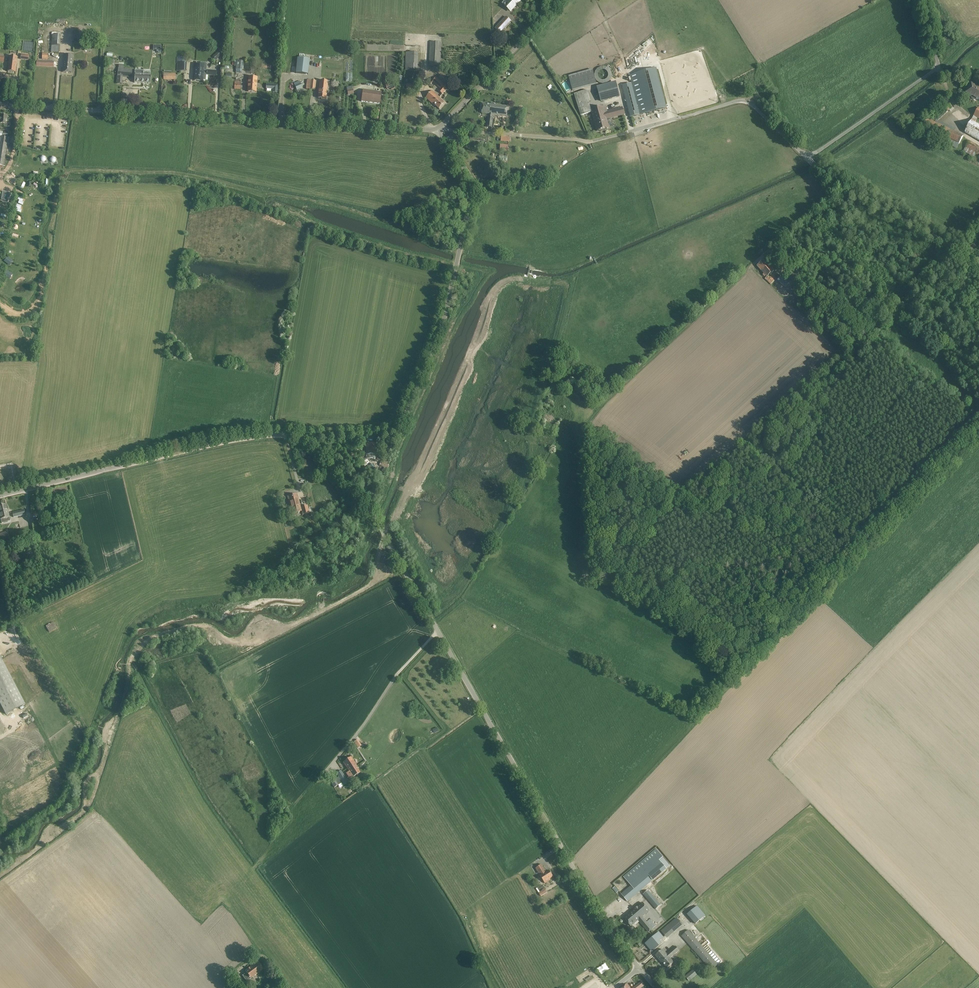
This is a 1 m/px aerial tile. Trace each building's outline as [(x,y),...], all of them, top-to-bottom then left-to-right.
[(502,4),(505,6),(504,6),(505,7),(510,11),(519,1),(520,2),(522,0),(510,0),(508,2),(506,0),(505,0),(502,4)] [(501,23),(496,28),(500,33),(506,27),(511,21),(508,19),(506,17),(501,23)] [(59,53),(61,36),(52,35),(51,52),(59,53)] [(431,42),(429,66),(444,66),(445,61),(441,61),(442,43),(431,42)] [(636,49),(628,55),(633,62),(639,58),(637,55),(639,53),(645,49),(642,45),(636,49)] [(405,70),(418,71),(418,53),(406,52),(405,70)] [(63,72),(72,73),(73,56),(64,55),(63,72)] [(10,56),(7,72),(16,72),(18,57),(10,56)] [(177,58),(177,63),(178,63),(178,71),(186,71),(186,63),(185,63),(181,63),(182,58),(177,58)] [(297,58),(296,73),(308,75),(310,60),(297,58)] [(195,65),(194,80),(203,81),(203,80),(206,80),(206,75),(216,76),(217,71),(207,70),(207,64),(206,63),(201,63),(201,65),(195,65)] [(118,68),(117,75),(132,77),(132,69),(125,69),(123,68),(119,68),(118,68)] [(656,69),(630,76),(632,83),(631,84),(639,115),(667,108),(656,69)] [(135,70),(135,83),(143,83),(150,83),(150,73),(143,73),(143,71),(135,70)] [(593,70),(569,77),(572,88),(596,82),(593,70)] [(248,85),(248,92),(256,92),(257,78),(249,77),(248,81),(247,81),(247,85),(248,85)] [(449,88),(437,77),(433,82),(441,89),(439,91),(443,94),(449,88)] [(307,80),(306,89),(315,90),(316,81),(307,80)] [(385,83),(387,90),(395,87),(392,80),(385,83)] [(298,93),(303,90),(302,86),(304,85),(303,82),(301,83),(299,81),(294,83),(298,93)] [(596,82),(572,88),(573,92),(597,86),(596,82)] [(266,83),(266,88),(273,89),(273,92),(277,92),(278,84),(266,83)] [(616,83),(597,88),(601,101),(606,100),(603,91),(612,89),(615,98),(619,96),(616,83)] [(318,98),(326,99),(327,85),(319,84),(318,98)] [(639,115),(631,84),(622,86),(631,118),(639,115)] [(971,84),(966,93),(978,100),(978,88),(971,84)] [(612,89),(603,91),(606,100),(615,98),(612,89)] [(381,93),(363,90),(361,102),(380,104),(381,93)] [(433,104),(439,109),(444,102),(439,98),(439,97),(432,91),(426,98),(433,104)] [(586,91),(578,93),(583,107),(590,105),(586,91)] [(583,107),(578,93),(574,94),(581,115),(585,114),(583,107)] [(948,102),(942,107),(947,112),(952,107),(948,102)] [(491,105),(483,104),(482,114),(489,114),(487,127),(492,128),(494,115),(507,117),(509,107),(491,104),(491,105)] [(590,105),(583,107),(585,114),(592,112),(591,111),(592,110),(591,110),(590,105)] [(592,110),(591,111),(592,112),(597,131),(609,128),(606,119),(624,115),(622,107),(607,111),(606,107),(603,107),(602,107),(592,110)] [(942,107),(928,120),(935,123),(947,112),(942,107)] [(965,132),(978,140),(978,125),(975,123),(978,117),(978,118),(978,108),(978,107),(965,132)] [(4,124),(4,127),(10,127),(10,123),(10,122),(10,121),(9,121),(9,120),(8,119),(7,119),(7,116),(1,115),(1,114),(0,114),(0,124),(4,124)] [(935,123),(928,120),(921,126),(940,134),(941,135),(959,143),(963,136),(935,123)] [(5,166),(9,138),(8,138),(8,133),(0,132),(0,165),(5,166)] [(959,143),(941,135),(939,140),(957,148),(959,143)] [(969,141),(965,146),(978,154),(978,147),(969,141)] [(4,193),(1,199),(8,201),(10,194),(4,193)] [(774,272),(764,260),(757,267),(764,275),(762,276),(764,278),(766,277),(766,278),(767,278),(768,276),(774,272)] [(774,282),(768,276),(767,278),(766,278),(765,279),(771,285),(774,282)] [(790,282),(782,276),(777,281),(785,288),(790,282)] [(375,443),(366,443),(366,454),(369,454),(375,454),(375,443)] [(361,457),(359,459),(364,466),(367,464),(366,464),(364,461),(362,458),(361,457)] [(288,497),(292,513),(302,511),(303,515),(309,513),(308,505),(302,507),(300,502),(299,503),(297,495),(288,497)] [(0,506),(0,519),(0,520),(1,523),(10,521),(9,517),(10,517),(8,510),(7,510),(6,505),(0,506)] [(9,540),(7,531),(0,534),(0,542),(9,540)] [(56,620),(45,626),(49,632),(56,628),(55,626),(54,625),(55,625),(56,625),(58,624),(56,620)] [(5,714),(25,704),(0,656),(0,704),(5,714)] [(5,747),(8,738),(4,729),(2,729),(3,726),(0,725),(0,749),(5,747)] [(353,777),(360,772),(357,767),(357,766),(351,757),(343,762),(349,771),(350,771),(353,777)] [(334,778),(331,780),(335,786),(335,787),(342,782),(344,786),(345,785),(348,783),(349,782),(341,771),(336,774),(338,776),(338,777),(335,779),(334,778)] [(621,894),(627,902),(653,880),(653,881),(666,869),(670,865),(663,857),(659,860),(655,855),(626,880),(631,885),(621,894)] [(539,874),(545,883),(550,880),(549,879),(553,877),(549,871),(545,873),(543,871),(544,870),(541,865),(534,869),(538,874),(539,874)] [(643,895),(656,909),(661,905),(648,891),(643,895)] [(624,918),(631,926),(638,920),(648,932),(652,929),(642,917),(649,911),(642,903),(635,908),(635,909),(624,918)] [(687,914),(695,924),(706,916),(697,906),(687,914)] [(676,918),(661,931),(666,937),(682,924),(676,918)] [(688,930),(681,936),(711,971),(715,967),(718,965),(706,951),(701,945),(688,930)] [(658,932),(645,944),(652,952),(666,940),(658,932)] [(667,968),(674,962),(670,958),(679,951),(675,946),(667,954),(662,949),(655,956),(662,964),(663,964),(667,968)] [(251,978),(263,969),(258,962),(246,971),(247,972),(242,975),(248,983),(250,981),(249,979),(251,978)] [(597,969),(601,975),(609,969),(605,963),(597,969)] [(693,970),(685,976),(689,982),(697,975),(693,970)]
